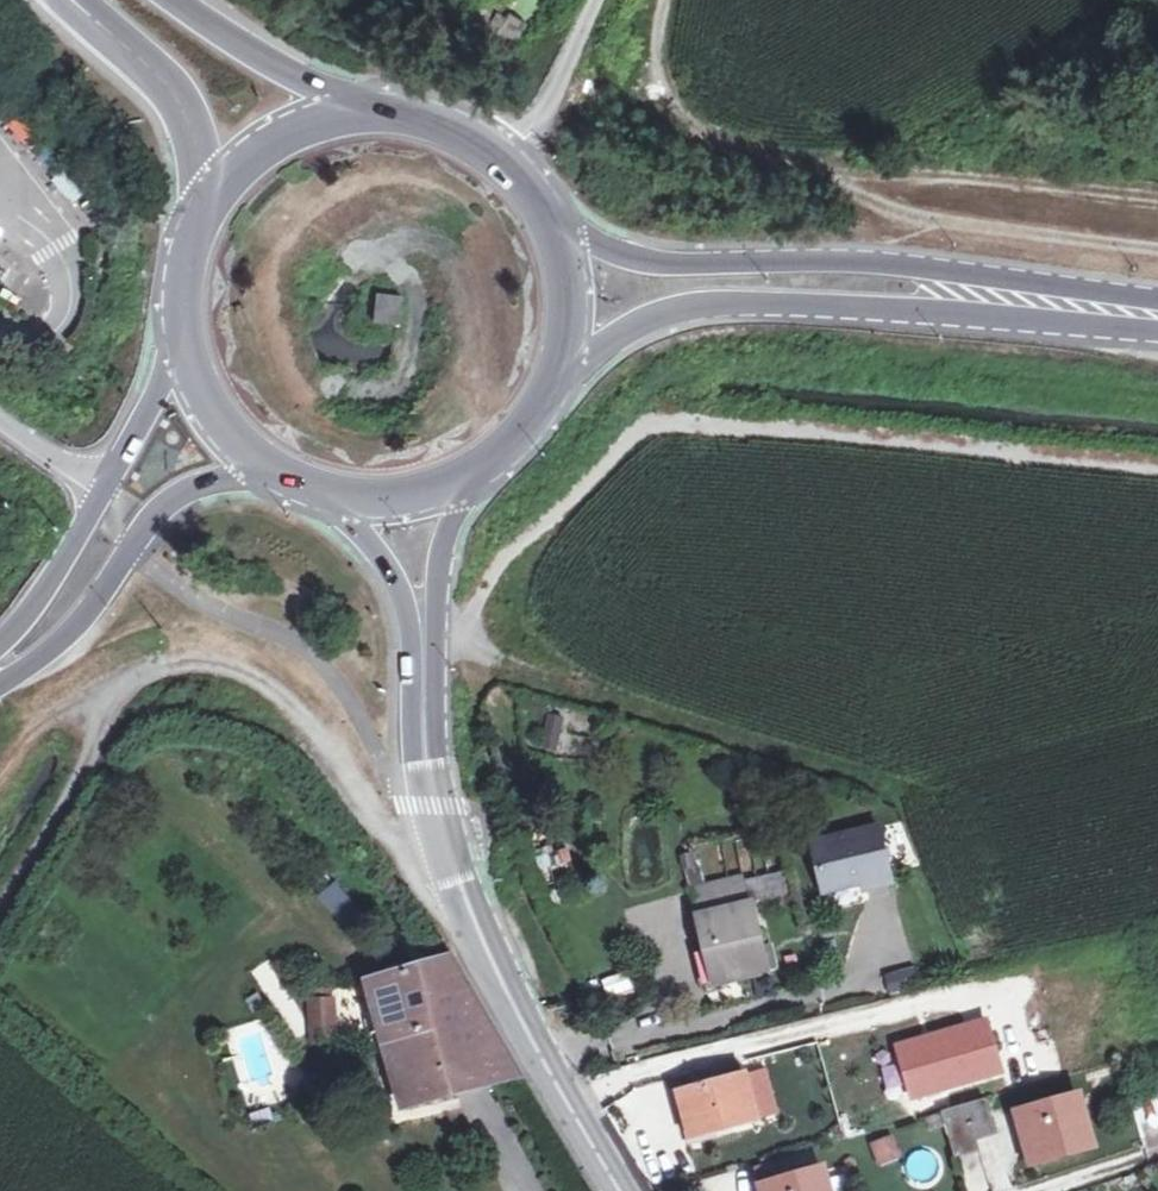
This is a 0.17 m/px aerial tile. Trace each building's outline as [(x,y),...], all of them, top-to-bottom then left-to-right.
[(30,150),(46,137),(12,95),(0,104),(0,113),(30,150)] [(48,147),(35,158),(74,203),(87,192),(48,147)] [(374,296),(371,324),(396,326),(399,298),(374,296)] [(880,827),(812,844),(823,892),(866,882),(892,876),(880,827)] [(543,873),(573,867),(570,850),(539,857),(543,873)] [(892,876),(866,882),(867,889),(894,883),(892,876)] [(318,898),(347,931),(366,915),(336,882),(318,898)] [(712,949),(721,982),(771,968),(751,899),(695,914),(706,951),(712,949)] [(712,949),(706,951),(693,954),(703,987),(721,982),(712,949)] [(403,1102),(516,1068),(450,956),(367,977),(403,1102)] [(922,989),(917,967),(886,973),(891,995),(922,989)] [(612,997),(634,987),(626,970),(604,981),(612,997)] [(305,1001),(310,1036),(331,1033),(324,998),(305,1001)] [(687,1090),(698,1134),(761,1117),(748,1073),(687,1090)] [(992,1093),(973,1099),(982,1136),(1002,1130),(992,1093)] [(1043,1151),(1095,1137),(1085,1096),(1034,1110),(1043,1151)] [(973,1099),(950,1105),(961,1151),(984,1145),(982,1136),(973,1099)] [(880,1165),(900,1158),(893,1136),(872,1144),(880,1165)] [(1095,1137),(1043,1151),(1045,1159),(1097,1145),(1095,1137)] [(760,1182),(801,1173),(798,1160),(757,1168),(760,1182)] [(979,1162),(961,1168),(969,1190),(989,1190),(979,1162)] [(775,1181),(777,1190),(830,1190),(823,1168),(775,1181)]
